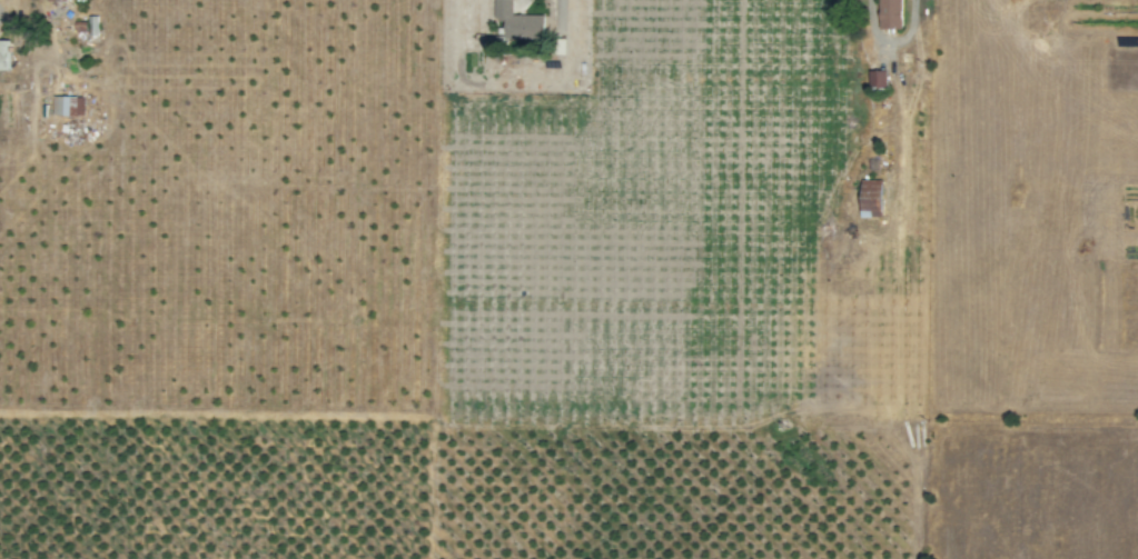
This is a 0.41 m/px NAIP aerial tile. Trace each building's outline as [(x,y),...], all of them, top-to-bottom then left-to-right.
[(512,15),(512,0),(493,0),(493,21),(505,21),(505,40),(544,40),(544,15),(512,15)] [(880,30),(903,29),(902,0),(880,0),(880,30)] [(9,72),(10,41),(0,41),(0,71),(9,72)] [(869,71),(870,89),(886,88),(886,71),(869,71)] [(82,97),(52,96),(51,115),(81,116),(82,97)] [(861,218),(883,218),(882,180),(861,181),(861,218)]
